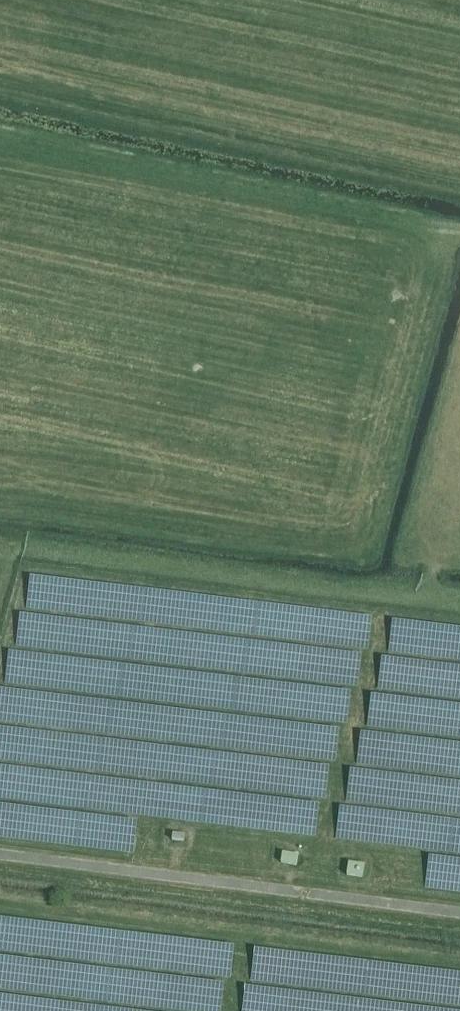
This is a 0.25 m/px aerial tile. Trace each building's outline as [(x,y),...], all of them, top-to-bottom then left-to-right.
[(280,862),(297,865),(298,855),(281,852),(280,862)] [(348,864),(346,875),(362,877),(364,867),(348,864)]
